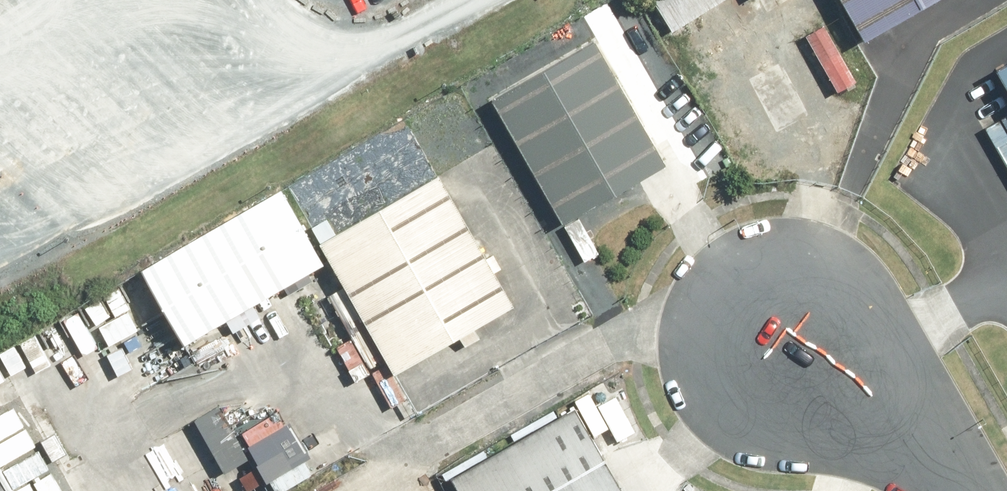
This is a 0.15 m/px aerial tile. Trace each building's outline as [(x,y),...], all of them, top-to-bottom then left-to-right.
[(852,52),(945,0),(823,0),(852,52)] [(663,175),(588,41),(479,102),(554,236),(663,175)] [(992,73),(1006,99),(1006,65),(992,73)] [(507,316),(429,177),(305,247),(383,385),(507,316)] [(314,268),(270,189),(129,268),(173,346),(314,268)] [(561,411),(442,478),(449,490),(606,490),(561,411)]
